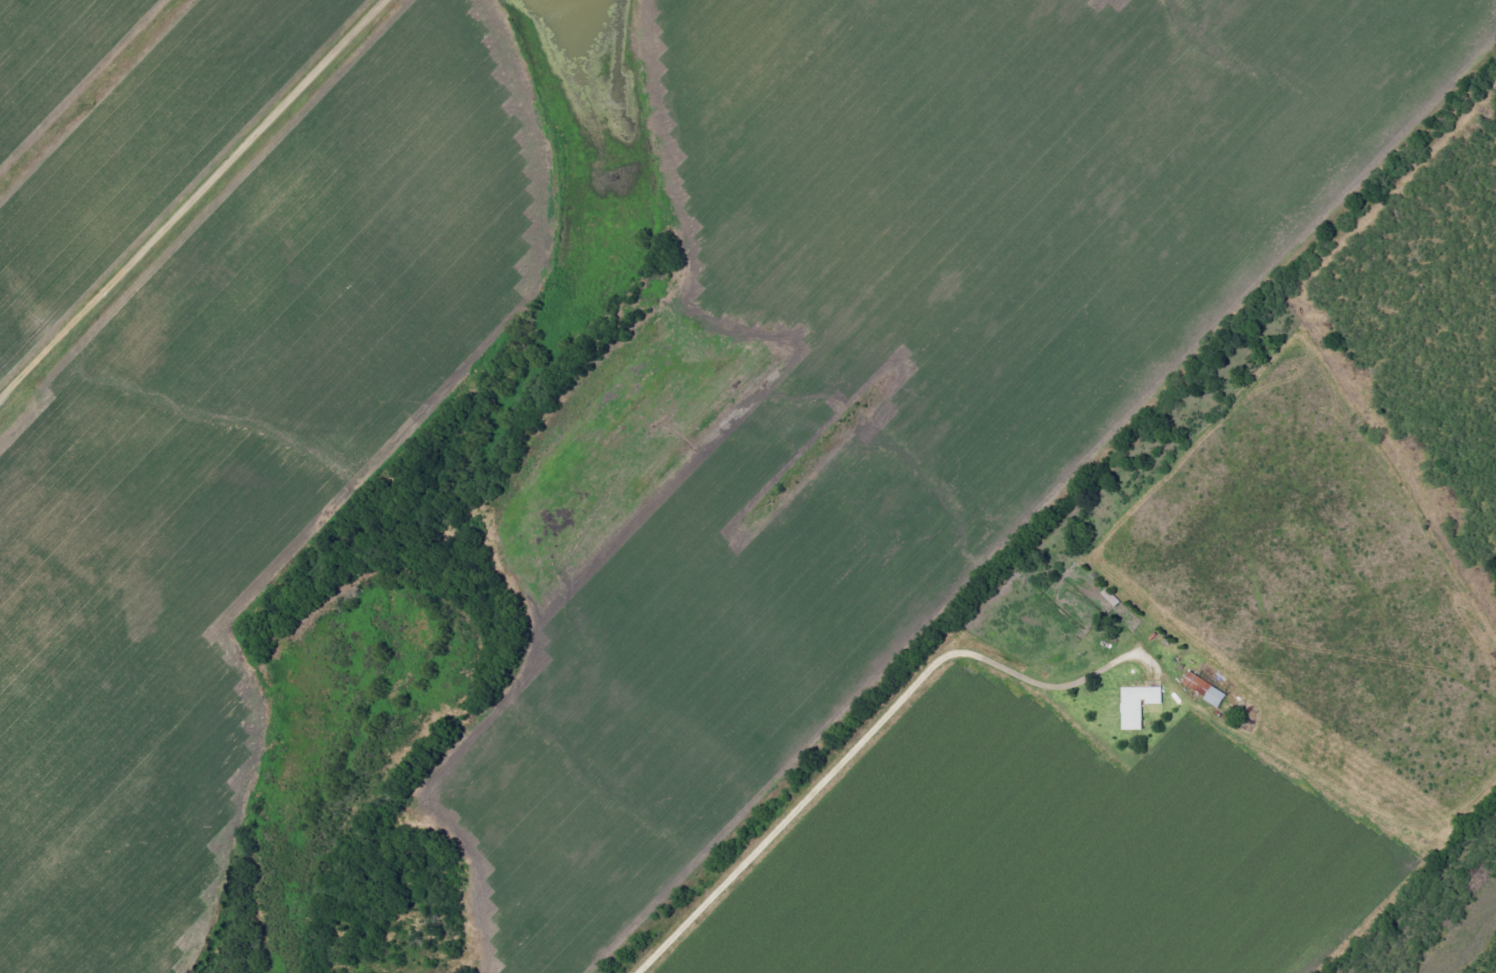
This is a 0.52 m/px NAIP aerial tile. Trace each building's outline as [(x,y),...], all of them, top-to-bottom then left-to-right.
[(1145,730),(1144,703),(1165,703),(1164,688),(1125,689),(1126,730),(1145,730)]
